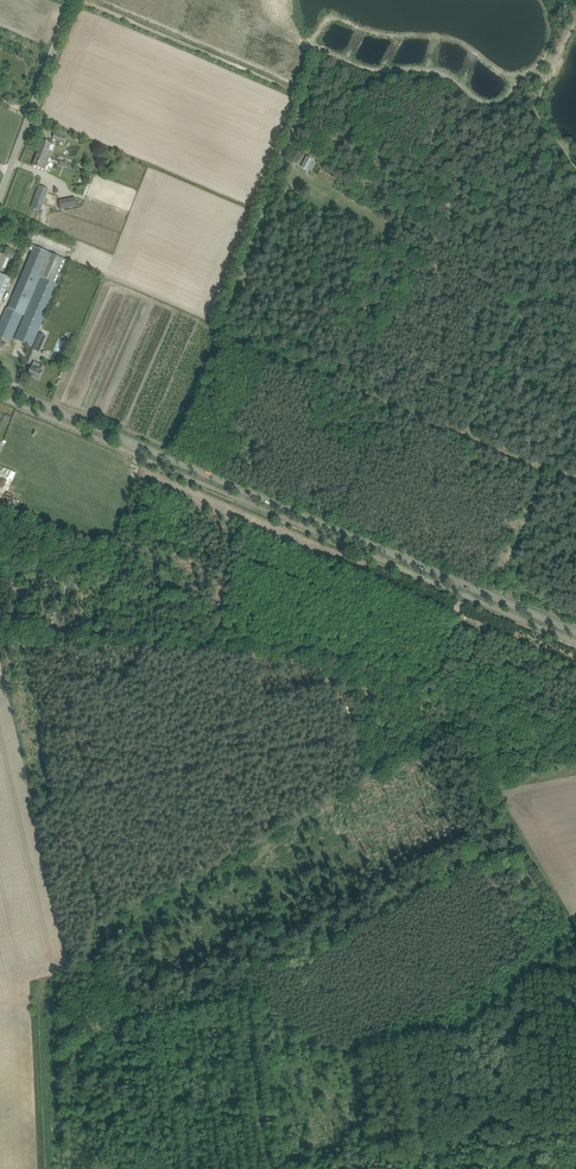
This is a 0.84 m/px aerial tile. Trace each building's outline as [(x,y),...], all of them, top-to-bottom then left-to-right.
[(54,139),(65,141),(66,134),(55,132),(54,139)] [(41,140),(37,153),(49,157),(51,151),(48,150),(51,143),(41,140)] [(44,170),(49,157),(37,153),(32,166),(44,170)] [(301,167),(308,171),(314,160),(306,156),(301,167)] [(41,205),(39,205),(45,188),(39,185),(31,207),(40,211),(42,205),(41,205)] [(59,200),(62,210),(78,206),(76,196),(59,200)] [(10,341),(22,314),(23,314),(39,276),(42,277),(15,339),(31,346),(59,281),(68,261),(49,252),(48,253),(46,252),(47,251),(34,246),(8,307),(6,307),(0,321),(0,337),(10,341)] [(8,256),(20,261),(22,257),(10,252),(8,256)] [(4,275),(0,273),(0,303),(11,278),(4,275)] [(31,350),(39,353),(46,336),(39,333),(31,350)] [(55,354),(52,360),(59,363),(62,357),(55,354)] [(31,366),(31,368),(28,374),(39,379),(42,371),(44,366),(40,364),(34,362),(32,366),(31,366)]
